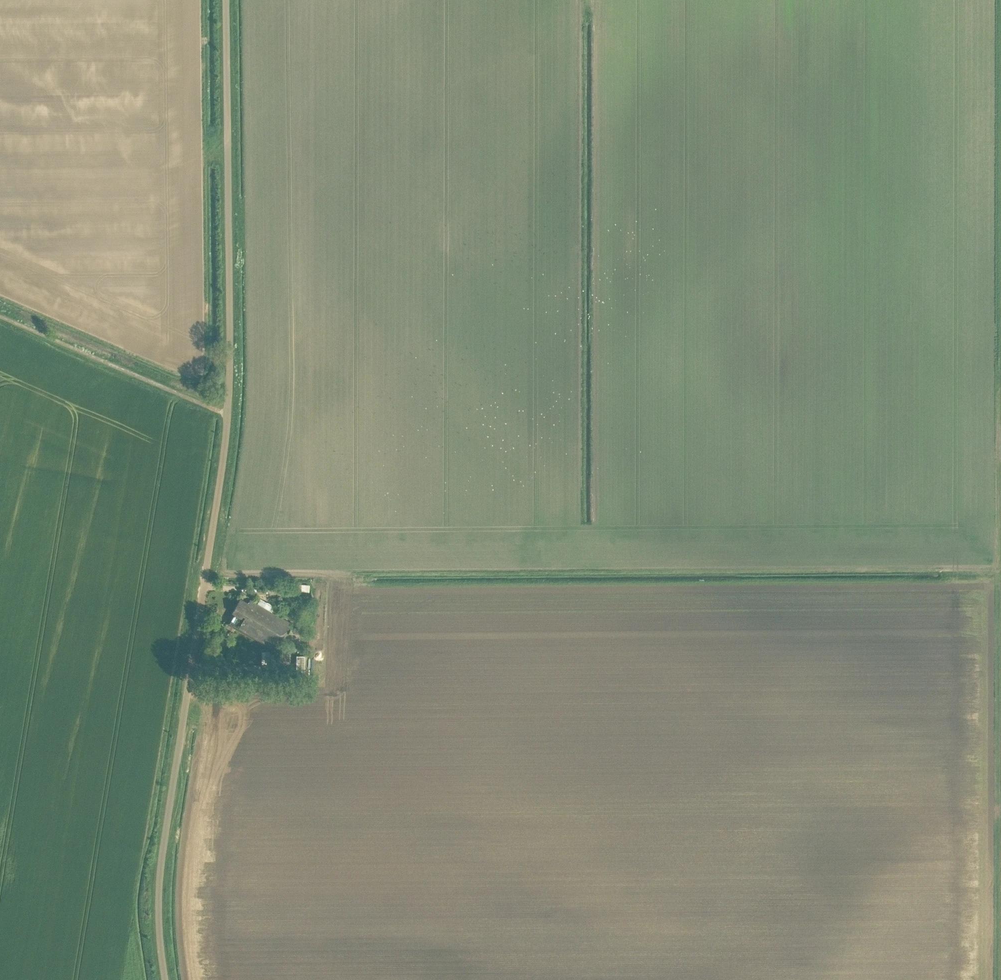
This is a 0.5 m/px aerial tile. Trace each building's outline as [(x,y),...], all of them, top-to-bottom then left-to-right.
[(274,652),(291,624),(251,601),(249,604),(240,599),(226,624),(274,652)]
